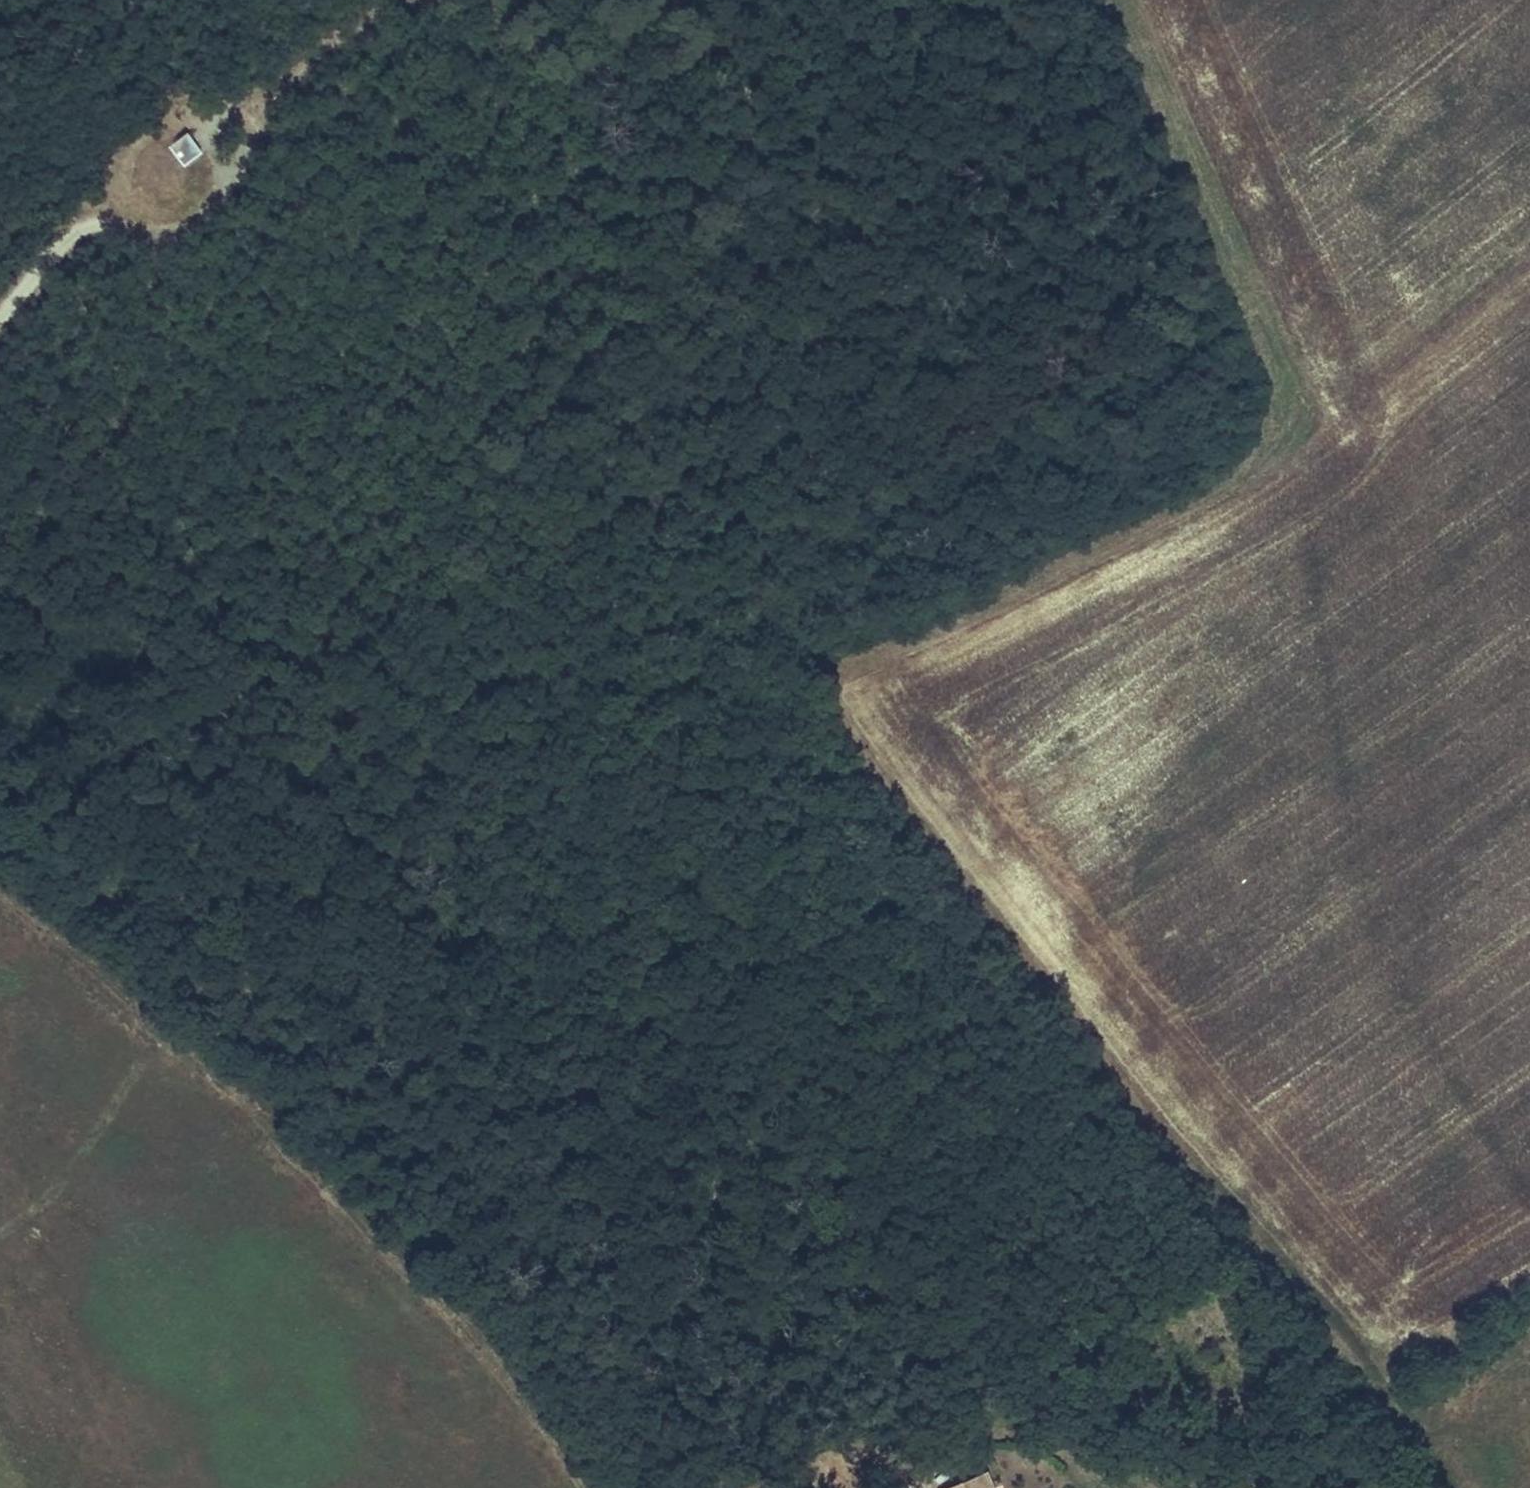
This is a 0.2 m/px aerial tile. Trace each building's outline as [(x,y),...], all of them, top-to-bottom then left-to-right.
[(188,131),(169,144),(183,165),(202,152),(188,131)]
